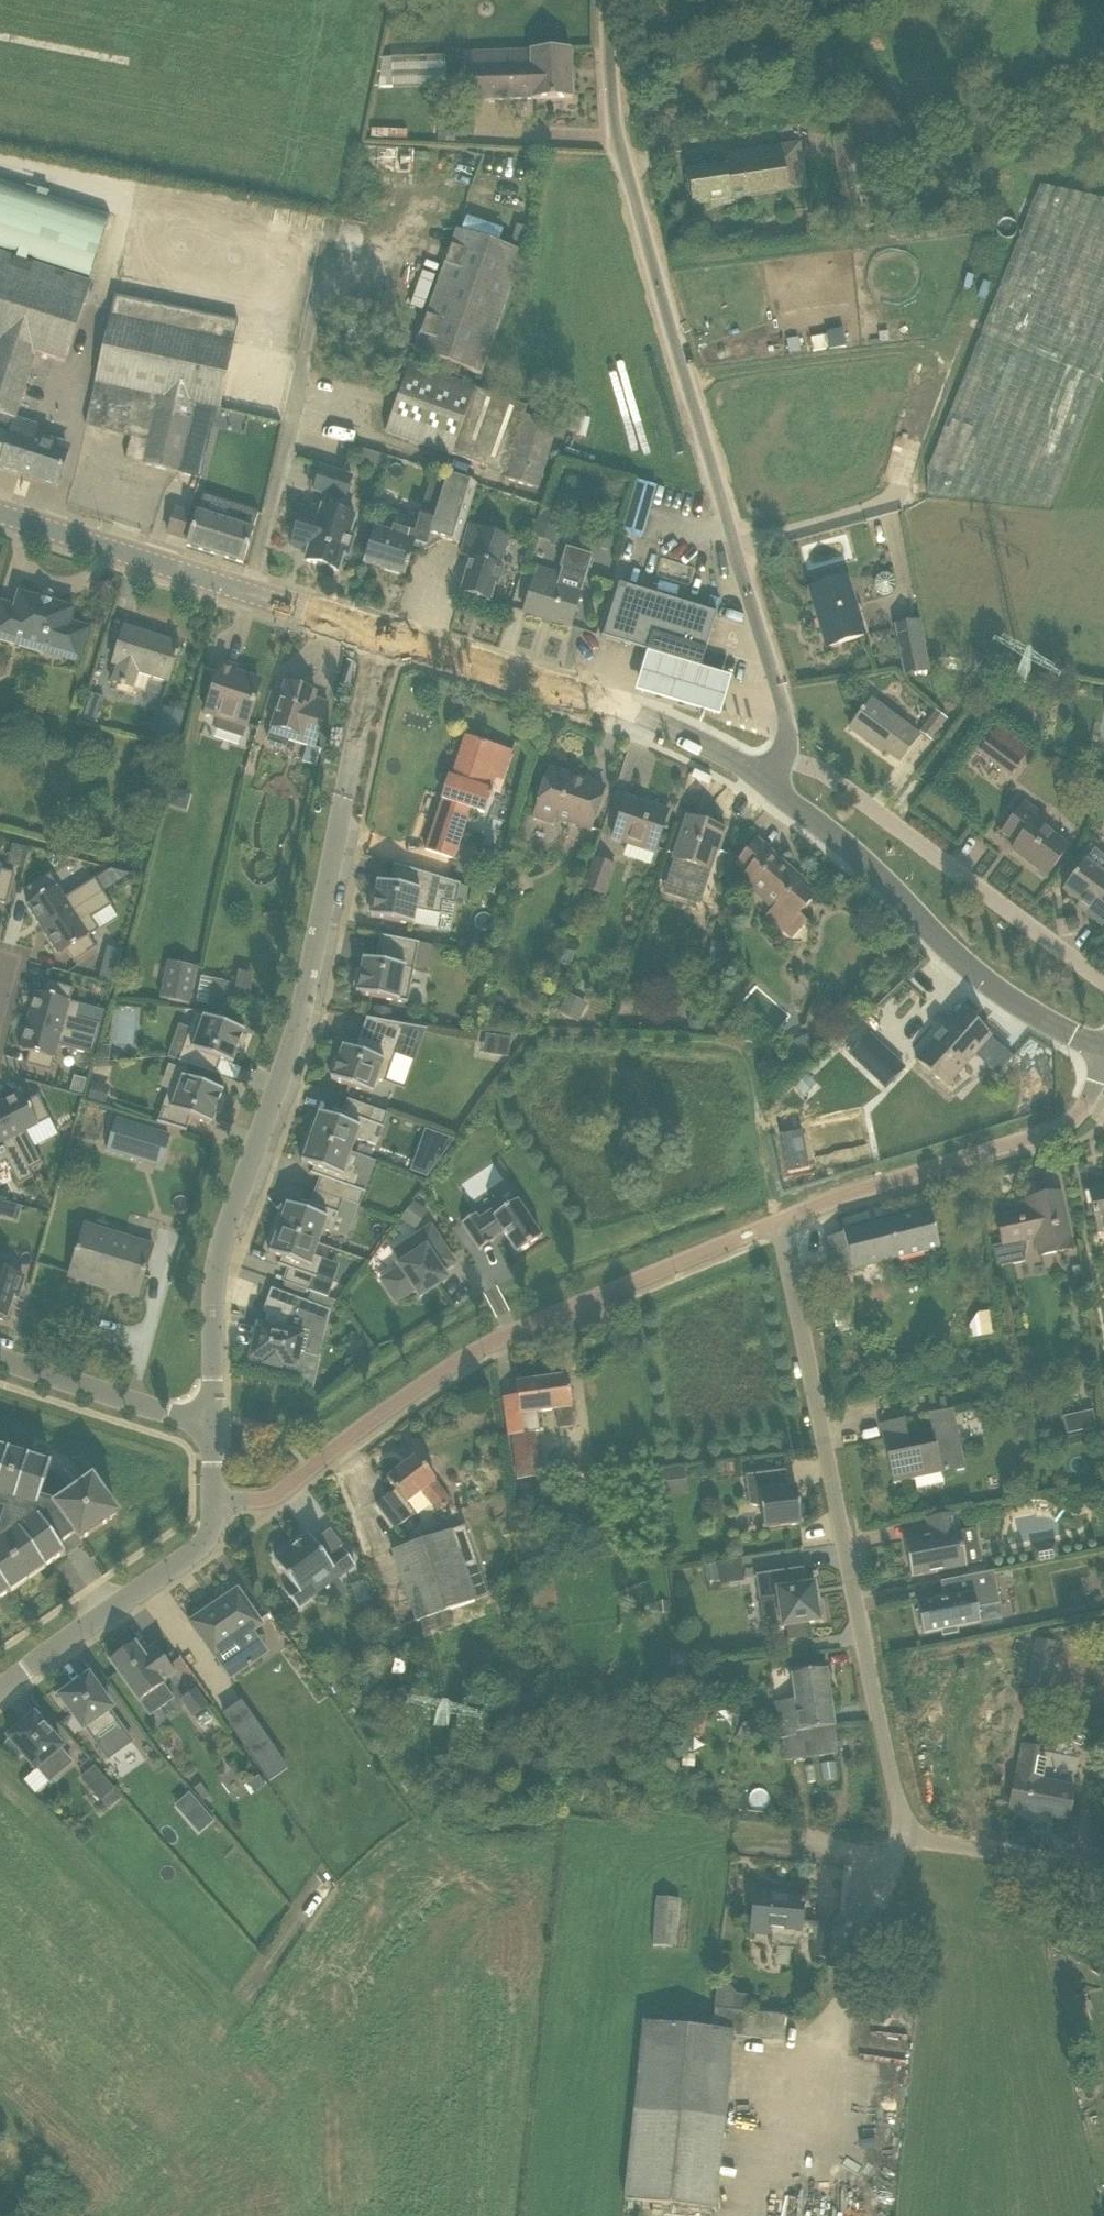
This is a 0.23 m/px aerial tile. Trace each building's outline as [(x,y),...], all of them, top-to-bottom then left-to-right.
[(573,97),(571,50),(571,49),(531,51),(532,65),(470,67),(472,101),(573,97)] [(393,83),(392,54),(382,55),(378,84),(393,83)] [(847,230),(884,224),(871,132),(834,138),(847,230)] [(731,199),(789,191),(806,188),(800,143),(783,146),(785,159),(725,167),(688,173),(693,205),(711,202),(712,207),(732,204),(731,199)] [(26,261),(28,257),(90,278),(110,214),(0,178),(0,252),(26,261)] [(1041,185),(928,469),(928,492),(1051,507),(1103,373),(1103,199),(1041,185)] [(524,253),(458,229),(415,351),(481,374),(524,253)] [(16,418),(37,352),(65,361),(90,282),(26,261),(0,252),(0,413),(16,418)] [(201,478),(218,408),(221,409),(235,343),(110,317),(86,425),(131,437),(126,459),(201,478)] [(826,338),(810,341),(813,354),(828,351),(826,338)] [(786,341),(788,355),(800,353),(798,339),(786,341)] [(410,365),(386,433),(507,472),(505,477),(538,489),(557,425),(525,415),(527,407),(410,365)] [(0,413),(0,467),(57,485),(68,452),(40,443),(46,427),(16,418),(0,413)] [(386,466),(389,455),(361,446),(357,457),(386,466)] [(306,561),(339,571),(344,553),(348,555),(354,536),(350,535),(356,517),(337,511),(341,498),(346,500),(353,477),(321,467),(314,491),(327,495),(323,507),(321,514),(303,508),(291,547),(309,552),(306,561)] [(448,475),(436,514),(431,535),(453,542),(472,482),(448,475)] [(623,530),(645,535),(658,483),(636,478),(623,530)] [(188,546),(243,563),(253,532),(259,513),(232,504),(226,523),(198,514),(197,516),(171,508),(163,532),(189,540),(188,546)] [(534,536),(555,542),(564,515),(542,508),(534,536)] [(376,531),(365,564),(404,576),(407,567),(409,568),(410,563),(408,562),(414,543),(413,542),(415,536),(429,540),(431,535),(436,514),(422,510),(418,522),(383,511),(376,531)] [(495,584),(498,585),(503,568),(501,567),(509,537),(482,529),(473,558),(472,558),(461,593),(490,602),(495,584)] [(562,570),(560,575),(538,568),(524,613),(571,627),(586,578),(562,570)] [(883,573),(878,576),(875,582),(875,587),(878,592),(883,595),(888,594),(893,591),(896,587),(896,582),(894,576),(888,573),(883,573)] [(810,589),(827,648),(859,638),(850,609),(855,607),(847,578),(810,589)] [(701,667),(706,651),(717,613),(620,584),(616,597),(604,638),(643,650),(701,667)] [(0,603),(0,639),(42,652),(45,644),(62,649),(68,649),(74,646),(78,641),(77,635),(74,629),(69,626),(74,609),(19,593),(15,607),(0,603)] [(905,677),(931,672),(920,620),(894,625),(905,677)] [(132,688),(133,687),(138,672),(168,681),(176,659),(177,660),(179,655),(177,654),(178,650),(149,641),(151,636),(125,628),(113,664),(119,666),(114,682),(132,688)] [(701,667),(643,650),(632,688),(718,714),(730,676),(701,667)] [(236,668),(221,663),(205,714),(247,727),(260,686),(233,678),(236,668)] [(317,693),(285,683),(271,727),(302,736),(299,743),(315,748),(329,703),(315,699),(317,693)] [(900,761),(919,736),(872,701),(864,711),(862,709),(860,713),(862,714),(851,729),(875,747),(879,742),(887,748),(885,750),(900,761)] [(83,719),(97,722),(100,710),(87,706),(83,719)] [(181,721),(183,713),(164,708),(162,716),(181,721)] [(920,733),(932,742),(948,720),(936,711),(920,733)] [(979,753),(1011,777),(1032,750),(1000,726),(979,753)] [(442,799),(471,809),(484,813),(490,795),(492,796),(493,793),(491,792),(492,790),(485,788),(498,748),(486,744),(486,742),(481,741),(481,742),(465,737),(452,777),(450,776),(442,799)] [(581,784),(549,773),(537,811),(591,829),(605,788),(582,780),(581,784)] [(668,811),(627,797),(613,838),(655,852),(668,811)] [(437,816),(426,849),(455,859),(466,826),(471,809),(442,799),(437,816)] [(1012,850),(1046,876),(1068,847),(1035,822),(1041,814),(1025,802),(1003,832),(1018,843),(1012,850)] [(719,851),(726,830),(687,817),(674,859),(705,869),(712,849),(719,851)] [(784,931),(797,917),(814,898),(789,876),(793,872),(758,840),(737,864),(748,873),(742,880),(774,909),(768,916),(784,931)] [(13,845),(8,863),(23,867),(28,849),(13,845)] [(584,889),(606,897),(617,867),(595,859),(584,889)] [(1086,861),(1064,889),(1088,908),(1084,912),(1103,926),(1103,924),(1103,870),(1102,873),(1086,861)] [(371,915),(371,917),(414,925),(414,923),(413,923),(416,909),(440,914),(443,901),(456,903),(459,885),(460,886),(461,884),(394,864),(394,866),(395,866),(392,884),(378,882),(377,884),(378,884),(376,895),(372,895),(369,911),(373,912),(372,915),(371,915)] [(7,905),(15,874),(1,870),(0,874),(0,903),(7,905)] [(105,873),(96,879),(104,892),(113,887),(105,873)] [(43,931),(104,892),(96,879),(65,898),(50,875),(28,890),(35,901),(27,906),(43,931)] [(90,937),(100,931),(92,919),(112,906),(104,892),(43,931),(60,956),(67,951),(74,963),(97,948),(90,937)] [(407,1001),(418,943),(381,936),(380,937),(382,937),(377,961),(363,959),(363,961),(364,961),(362,972),(357,971),(354,988),(359,989),(358,992),(357,992),(357,994),(407,1003),(408,1001),(407,1001)] [(113,983),(122,951),(109,947),(100,979),(113,983)] [(160,998),(191,1004),(199,968),(169,961),(160,998)] [(240,969),(235,992),(251,996),(256,972),(240,969)] [(214,979),(209,1006),(229,1009),(233,983),(214,979)] [(82,1005),(70,1002),(74,989),(48,982),(45,995),(36,993),(28,1021),(97,1040),(102,1025),(79,1019),(82,1005)] [(566,993),(557,1011),(578,1022),(587,1004),(566,993)] [(117,1006),(115,1043),(138,1045),(140,1007),(117,1006)] [(917,1057),(916,1058),(949,1088),(950,1087),(947,1085),(978,1050),(992,1063),(988,1067),(997,1075),(1013,1057),(978,1025),(976,1027),(973,1024),(974,1022),(960,1009),(959,1010),(961,1012),(919,1059),(917,1057)] [(242,1036),(243,1033),(244,1033),(245,1031),(204,1017),(203,1019),(204,1019),(200,1032),(192,1030),(181,1061),(179,1061),(179,1062),(217,1075),(217,1074),(216,1073),(220,1060),(233,1065),(234,1063),(233,1063),(237,1052),(241,1053),(246,1037),(242,1036)] [(331,1080),(352,1087),(372,1094),(373,1093),(372,1092),(377,1079),(384,1082),(404,1027),(406,1027),(406,1026),(367,1018),(366,1019),(367,1020),(356,1051),(343,1046),(342,1048),(343,1048),(340,1059),(335,1058),(330,1074),(334,1075),(333,1078),(332,1078),(331,1080)] [(97,1040),(28,1021),(20,1050),(30,1053),(26,1066),(52,1073),(59,1046),(93,1055),(97,1040)] [(509,1055),(512,1036),(496,1034),(493,1053),(509,1055)] [(81,1093),(85,1080),(75,1077),(71,1091),(81,1093)] [(159,1122),(187,1132),(187,1130),(186,1130),(190,1118),(212,1125),(213,1123),(212,1123),(216,1112),(220,1113),(225,1098),(221,1096),(222,1093),(223,1093),(224,1092),(184,1077),(183,1079),(184,1079),(179,1092),(172,1089),(160,1121),(159,1120),(159,1122)] [(88,1100),(102,1103),(105,1091),(92,1087),(88,1100)] [(39,1096),(27,1102),(23,1094),(0,1106),(0,1115),(29,1171),(30,1171),(43,1164),(35,1148),(59,1136),(50,1120),(51,1119),(39,1096)] [(313,1121),(307,1137),(350,1151),(355,1137),(375,1144),(381,1127),(382,1128),(383,1126),(381,1126),(386,1113),(349,1100),(344,1113),(333,1109),(333,1111),(335,1112),(333,1118),(319,1113),(319,1115),(320,1115),(317,1123),(313,1121)] [(0,1115),(0,1166),(7,1162),(19,1185),(34,1178),(30,1171),(29,1171),(0,1115)] [(160,1165),(169,1136),(117,1120),(108,1150),(160,1165)] [(781,1137),(788,1173),(809,1168),(802,1133),(781,1137)] [(316,1191),(342,1200),(358,1206),(363,1193),(364,1193),(365,1191),(347,1185),(353,1168),(345,1165),(350,1151),(307,1137),(302,1152),(306,1154),(303,1161),(302,1161),(302,1163),(316,1168),(313,1174),(311,1173),(310,1174),(321,1178),(316,1191)] [(437,1165),(416,1157),(411,1173),(427,1179),(437,1165)] [(1089,1192),(1098,1233),(1103,1232),(1103,1189),(1089,1192)] [(337,1213),(342,1200),(316,1191),(311,1204),(301,1200),(300,1202),(303,1203),(301,1209),(287,1204),(286,1206),(287,1206),(285,1214),(280,1212),(275,1228),(318,1243),(323,1229),(331,1232),(337,1215),(338,1215),(339,1213),(337,1213)] [(1040,1256),(1072,1249),(1061,1199),(1048,1202),(1046,1196),(1029,1200),(1031,1210),(997,1217),(1003,1245),(994,1247),(998,1269),(1025,1261),(1027,1240),(1037,1238),(1040,1256)] [(477,1215),(476,1214),(463,1223),(480,1250),(494,1241),(492,1237),(502,1230),(518,1254),(542,1238),(527,1216),(529,1213),(521,1201),(518,1202),(515,1198),(505,1205),(501,1200),(477,1215)] [(930,1210),(843,1233),(853,1271),(940,1248),(930,1210)] [(99,1235),(101,1229),(86,1224),(71,1276),(138,1297),(152,1252),(99,1235)] [(448,1280),(444,1275),(442,1272),(455,1263),(431,1227),(415,1238),(423,1250),(399,1266),(400,1268),(382,1280),(396,1302),(415,1290),(420,1298),(448,1280)] [(318,1243),(275,1228),(270,1243),(274,1245),(271,1252),(270,1252),(269,1254),(283,1259),(281,1265),(279,1264),(278,1265),(288,1269),(284,1282),(310,1291),(316,1275),(317,1275),(318,1273),(317,1273),(321,1260),(313,1257),(318,1243)] [(14,1296),(17,1297),(24,1277),(3,1271),(7,1261),(0,1258),(0,1319),(3,1320),(4,1317),(7,1318),(14,1296)] [(325,1335),(331,1311),(272,1289),(264,1311),(270,1312),(266,1327),(259,1326),(251,1359),(266,1362),(265,1365),(281,1369),(282,1366),(296,1369),(300,1353),(320,1358),(325,1335)] [(970,1332),(992,1331),(992,1321),(970,1322),(970,1332)] [(503,1398),(508,1436),(512,1435),(518,1479),(539,1476),(533,1432),(540,1431),(538,1412),(557,1410),(559,1429),(574,1427),(571,1408),(572,1407),(568,1376),(516,1383),(517,1396),(503,1398)] [(943,1485),(941,1474),(965,1469),(952,1409),(929,1414),(935,1446),(911,1451),(905,1419),(881,1424),(893,1484),(915,1479),(917,1490),(943,1485)] [(1083,1411),(1087,1428),(1096,1426),(1092,1409),(1083,1411)] [(71,1494),(68,1489),(64,1484),(59,1479),(55,1474),(49,1470),(52,1464),(50,1463),(49,1465),(28,1458),(25,1466),(7,1460),(9,1452),(0,1449),(0,1598),(10,1591),(6,1585),(40,1561),(44,1567),(63,1554),(64,1556),(66,1555),(59,1546),(75,1535),(80,1542),(118,1515),(93,1479),(71,1494)] [(376,1504),(396,1529),(416,1513),(408,1503),(422,1491),(438,1511),(451,1501),(435,1481),(436,1481),(425,1466),(423,1468),(414,1458),(389,1479),(397,1488),(376,1504)] [(666,1491),(687,1492),(687,1467),(666,1467),(666,1491)] [(749,1505),(761,1507),(764,1529),(801,1524),(801,1519),(804,1516),(803,1506),(799,1505),(797,1487),(788,1488),(786,1471),(746,1476),(749,1505)] [(967,1566),(960,1531),(959,1531),(955,1513),(927,1518),(930,1537),(905,1542),(912,1576),(967,1566)] [(416,1622),(421,1620),(474,1601),(489,1596),(465,1526),(392,1551),(416,1622)] [(298,1609),(340,1578),(356,1566),(343,1548),(327,1559),(310,1536),(294,1548),(291,1544),(276,1555),(279,1560),(276,1562),(293,1585),(285,1591),(298,1609)] [(741,1559),(717,1563),(720,1579),(721,1584),(745,1580),(741,1559)] [(821,1602),(817,1602),(814,1584),(806,1586),(803,1568),(756,1575),(760,1601),(780,1605),(783,1627),(820,1621),(819,1617),(823,1616),(821,1602)] [(978,1608),(999,1604),(1000,1603),(994,1571),(941,1581),(944,1598),(918,1603),(919,1610),(915,1611),(919,1628),(922,1627),(924,1634),(941,1631),(942,1636),(959,1633),(958,1628),(981,1623),(978,1608)] [(261,1624),(238,1591),(199,1617),(199,1618),(192,1623),(203,1639),(215,1656),(261,1624)] [(1056,1642),(1039,1638),(1030,1684),(1047,1687),(1056,1642)] [(110,1661),(139,1702),(164,1684),(163,1682),(175,1672),(155,1644),(143,1653),(135,1643),(110,1661)] [(785,1760),(839,1753),(827,1669),(792,1674),(796,1699),(776,1702),(782,1739),(785,1760)] [(112,1708),(89,1676),(75,1686),(71,1684),(55,1696),(67,1711),(70,1709),(84,1729),(86,1727),(95,1739),(119,1722),(110,1710),(112,1708)] [(209,1705),(198,1689),(189,1696),(193,1701),(187,1705),(195,1715),(209,1705)] [(684,1730),(703,1735),(710,1711),(690,1706),(684,1730)] [(35,1715),(9,1737),(11,1739),(7,1744),(21,1755),(23,1753),(36,1769),(46,1760),(58,1774),(71,1762),(60,1749),(63,1747),(35,1715)] [(236,1736),(253,1759),(273,1745),(256,1722),(236,1736)] [(1023,1745),(1019,1763),(1010,1808),(1011,1809),(1012,1803),(1036,1808),(1035,1813),(1069,1820),(1075,1787),(1044,1781),(1048,1761),(1038,1758),(1039,1747),(1023,1745)] [(838,1779),(836,1762),(821,1764),(823,1781),(838,1779)] [(95,1766),(82,1778),(101,1799),(102,1798),(114,1788),(95,1766)] [(102,1798),(110,1808),(122,1798),(114,1788),(102,1798)] [(191,1791),(175,1804),(199,1833),(215,1819),(191,1791)] [(813,1954),(829,1956),(832,1924),(801,1921),(804,1895),(803,1895),(802,1899),(774,1896),(775,1892),(756,1890),(752,1926),(771,1928),(769,1945),(798,1948),(799,1939),(814,1940),(813,1954)] [(681,1900),(657,1898),(652,1946),(677,1948),(681,1900)] [(715,2007),(712,2029),(712,2030),(734,2032),(780,2037),(781,2023),(786,2024),(787,2016),(765,2013),(715,2007)] [(715,2209),(734,2032),(712,2030),(712,2029),(644,2022),(626,2200),(715,2209)]
